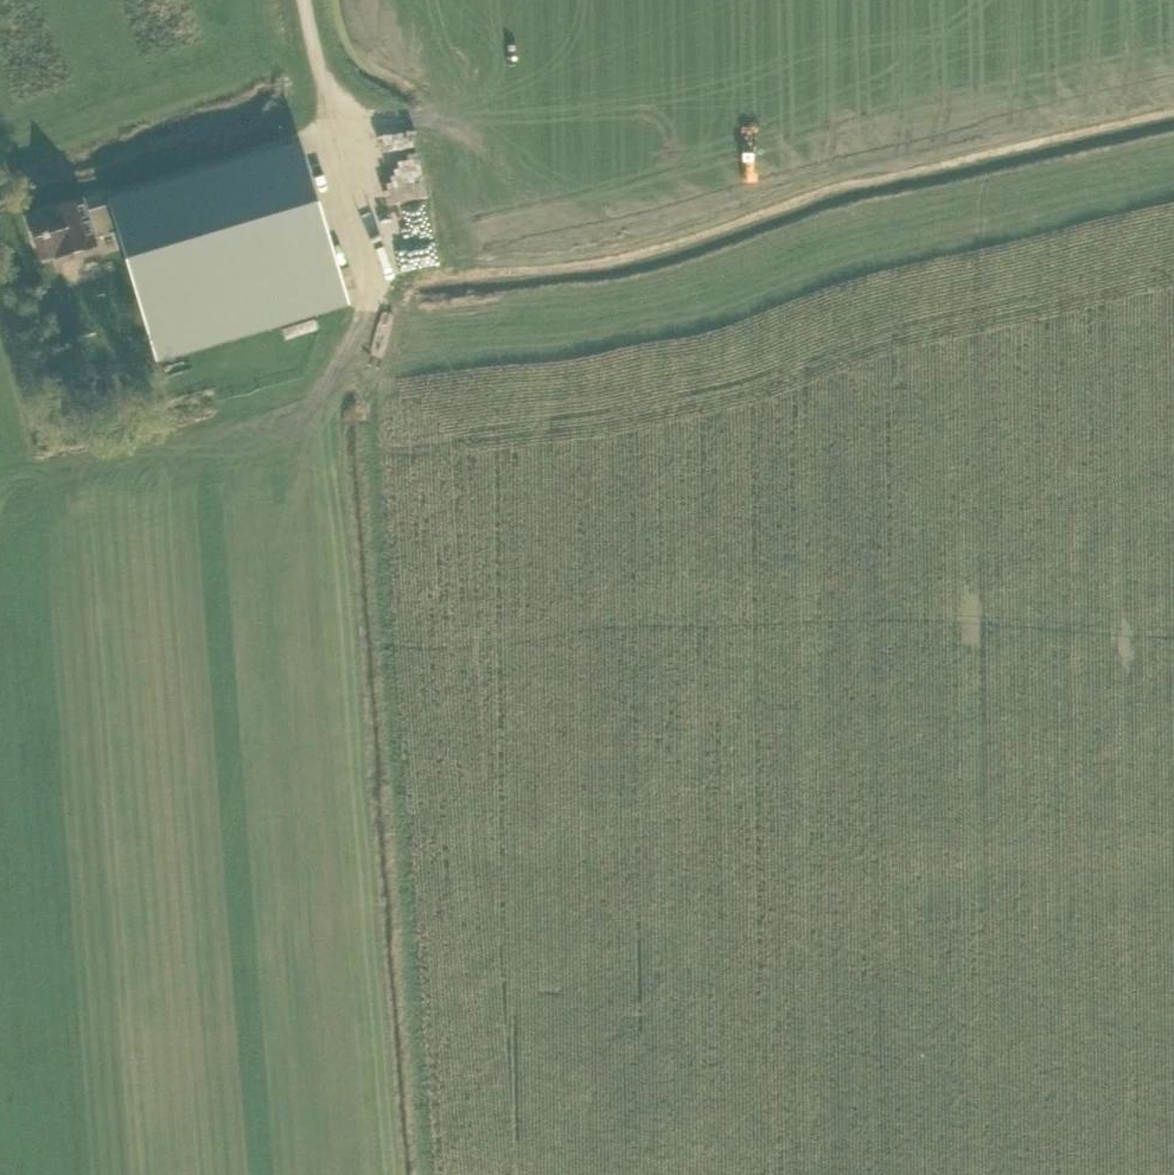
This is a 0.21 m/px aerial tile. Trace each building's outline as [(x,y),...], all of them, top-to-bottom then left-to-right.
[(346,306),(299,148),(87,212),(83,200),(42,212),(43,215),(29,219),(41,260),(55,256),(56,258),(97,246),(95,239),(122,231),(161,361),(346,306)]
